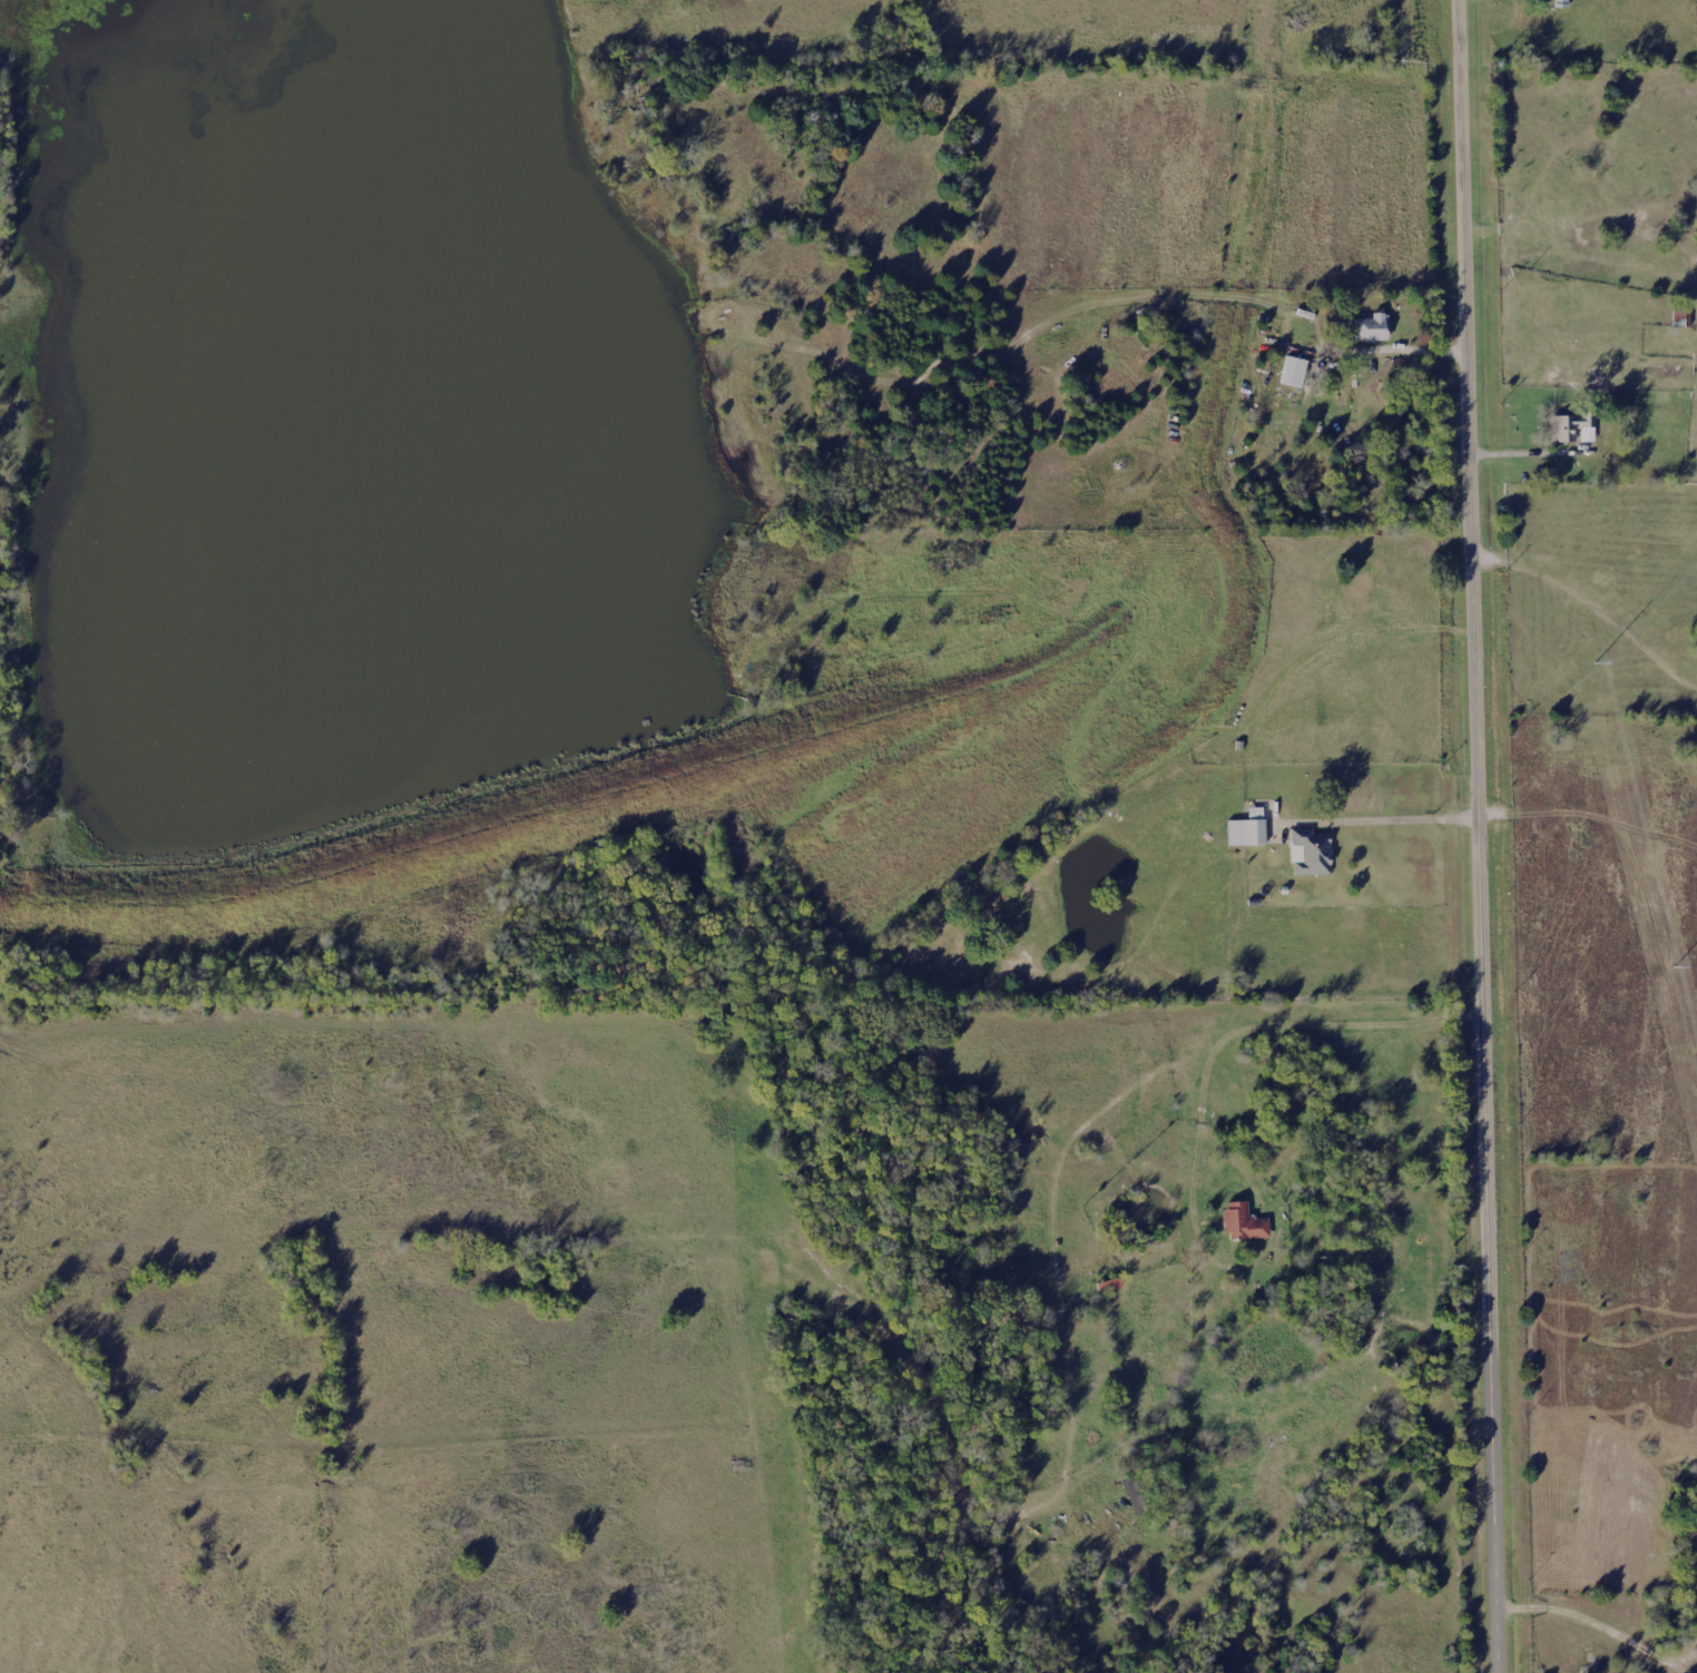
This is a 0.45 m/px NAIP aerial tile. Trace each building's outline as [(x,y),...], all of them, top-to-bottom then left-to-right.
[(1687,302),(1687,329),(1668,329),(1668,302),(1687,302)] [(1386,316),(1386,344),(1351,344),(1351,321),(1367,321),(1367,316),(1386,316)] [(1298,391),(1275,385),(1282,358),(1305,364),(1298,391)] [(1554,416),(1591,416),(1591,444),(1554,444),(1554,416)] [(1244,824),(1244,809),(1261,809),(1261,848),(1224,849),(1224,824),(1244,824)] [(1288,834),(1326,834),(1326,878),(1288,878),(1288,834)] [(1265,1241),(1219,1242),(1218,1205),(1245,1204),(1246,1222),(1264,1222),(1265,1241)] [(1123,1483),(1138,1519),(1150,1514),(1135,1478),(1123,1483)]
